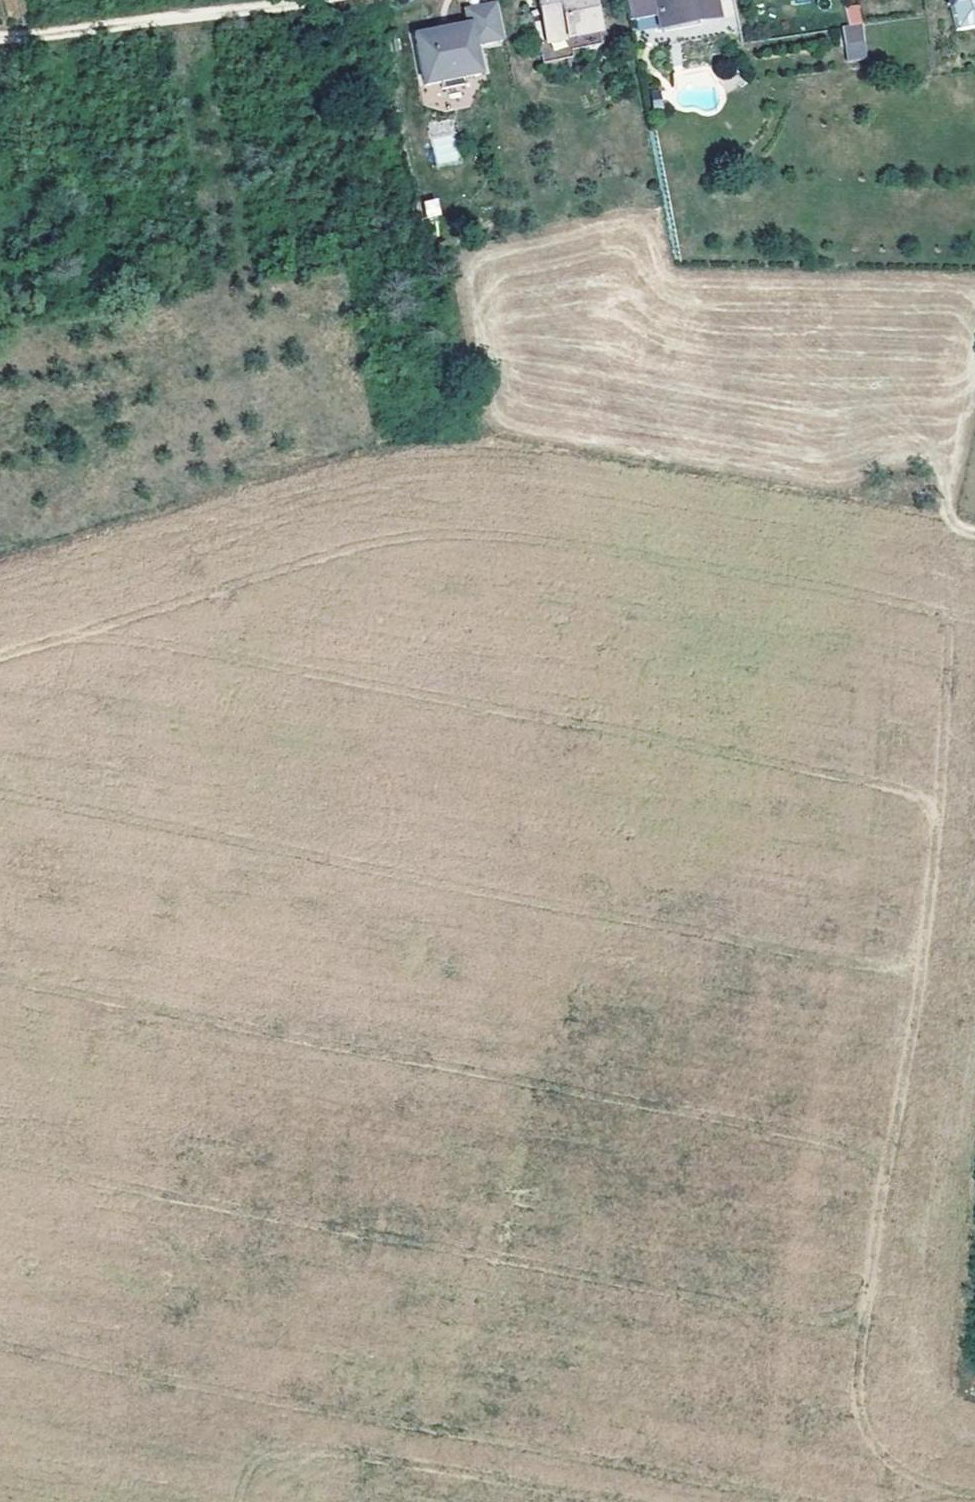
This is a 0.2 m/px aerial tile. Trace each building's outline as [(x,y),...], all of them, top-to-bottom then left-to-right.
[(591,0),(538,0),(546,44),(598,33),(591,0)] [(713,0),(625,0),(629,22),(658,16),(660,28),(716,18),(713,0)] [(955,31),(974,27),(974,0),(949,0),(955,31)] [(502,41),(496,6),(466,12),(469,26),(452,29),(439,32),(414,36),(424,87),(440,84),(441,91),(464,87),(463,79),(479,77),(473,47),(502,41)] [(860,25),(856,6),(845,9),(848,26),(860,25)] [(866,58),(863,25),(860,25),(848,26),(841,27),(846,61),(866,58)] [(662,107),(660,93),(652,94),(654,108),(662,107)] [(453,119),(429,121),(433,165),(457,163),(453,119)] [(427,219),(442,215),(437,198),(422,201),(427,219)]
